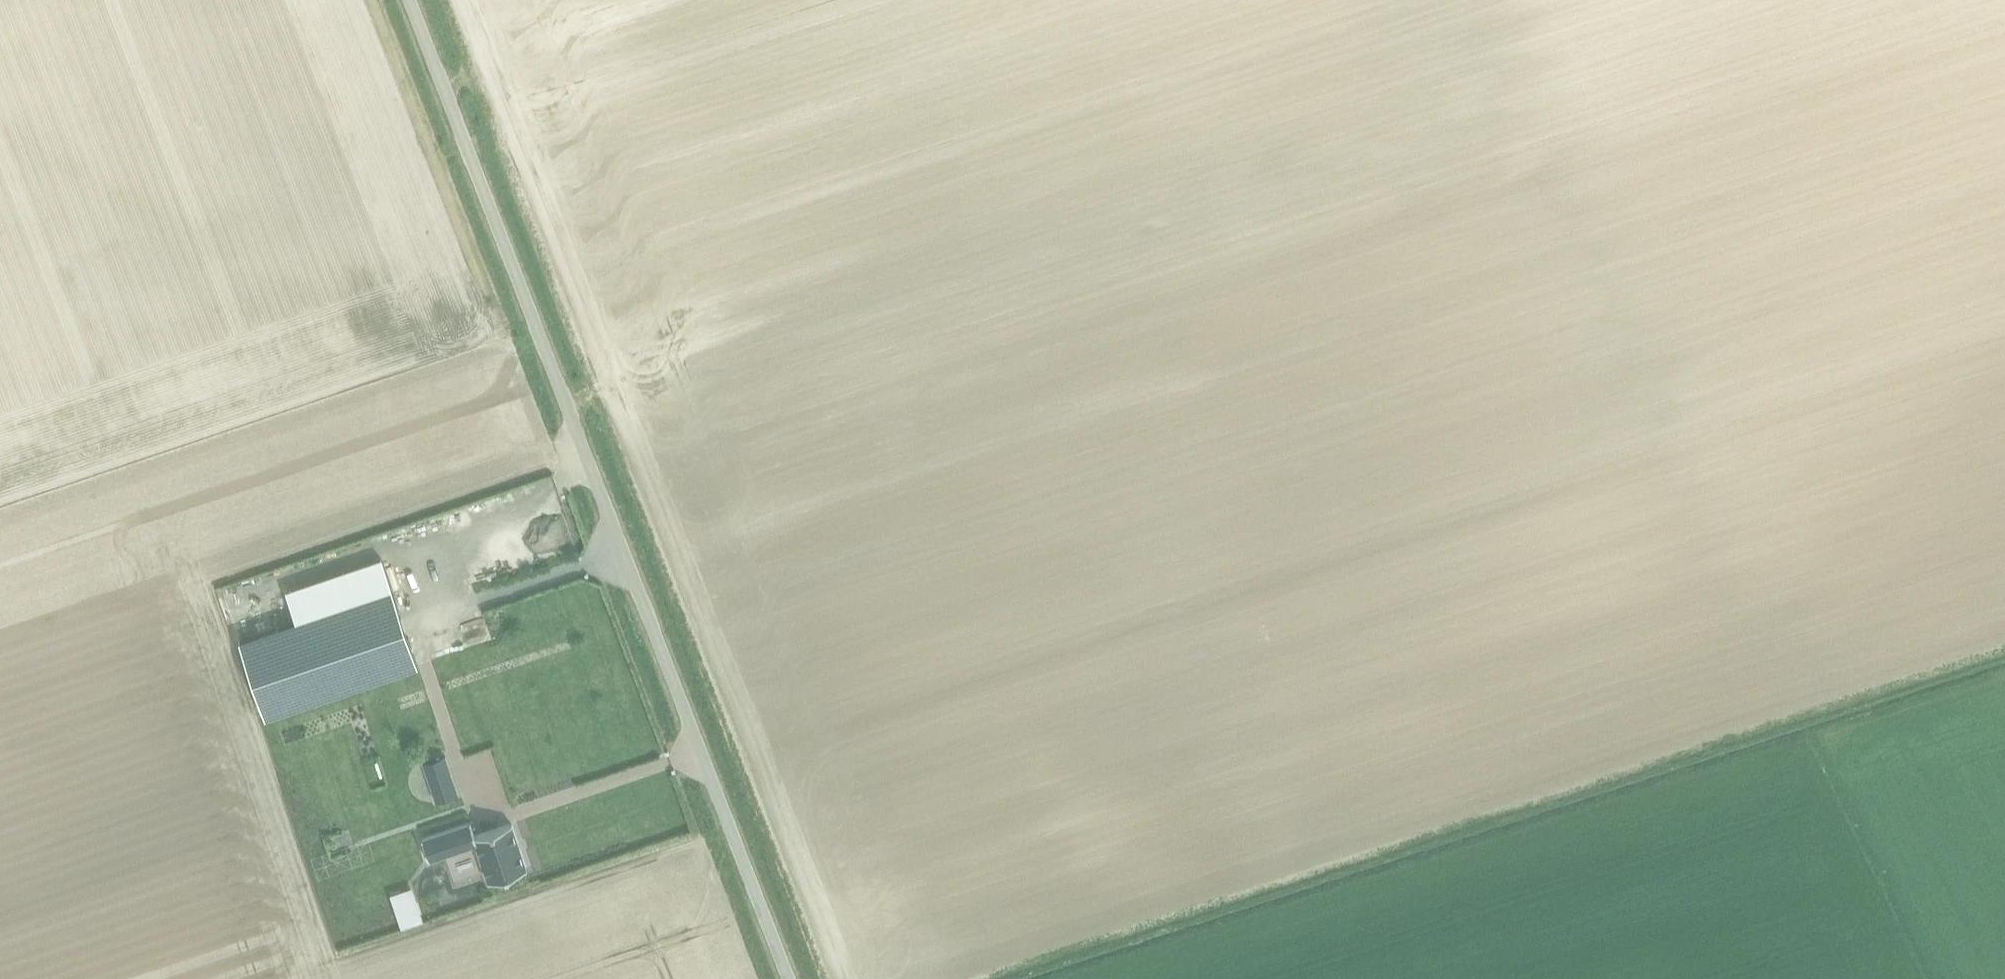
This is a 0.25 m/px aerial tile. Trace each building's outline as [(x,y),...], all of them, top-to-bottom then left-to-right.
[(296,623),(239,640),(262,717),(420,670),(386,558),(285,588),(296,623)] [(458,794),(445,755),(423,762),(436,801),(458,794)] [(525,869),(511,825),(475,836),(471,823),(421,839),(428,861),(477,845),(489,881),(525,869)] [(412,888),(391,896),(402,930),(424,923),(412,888)]
